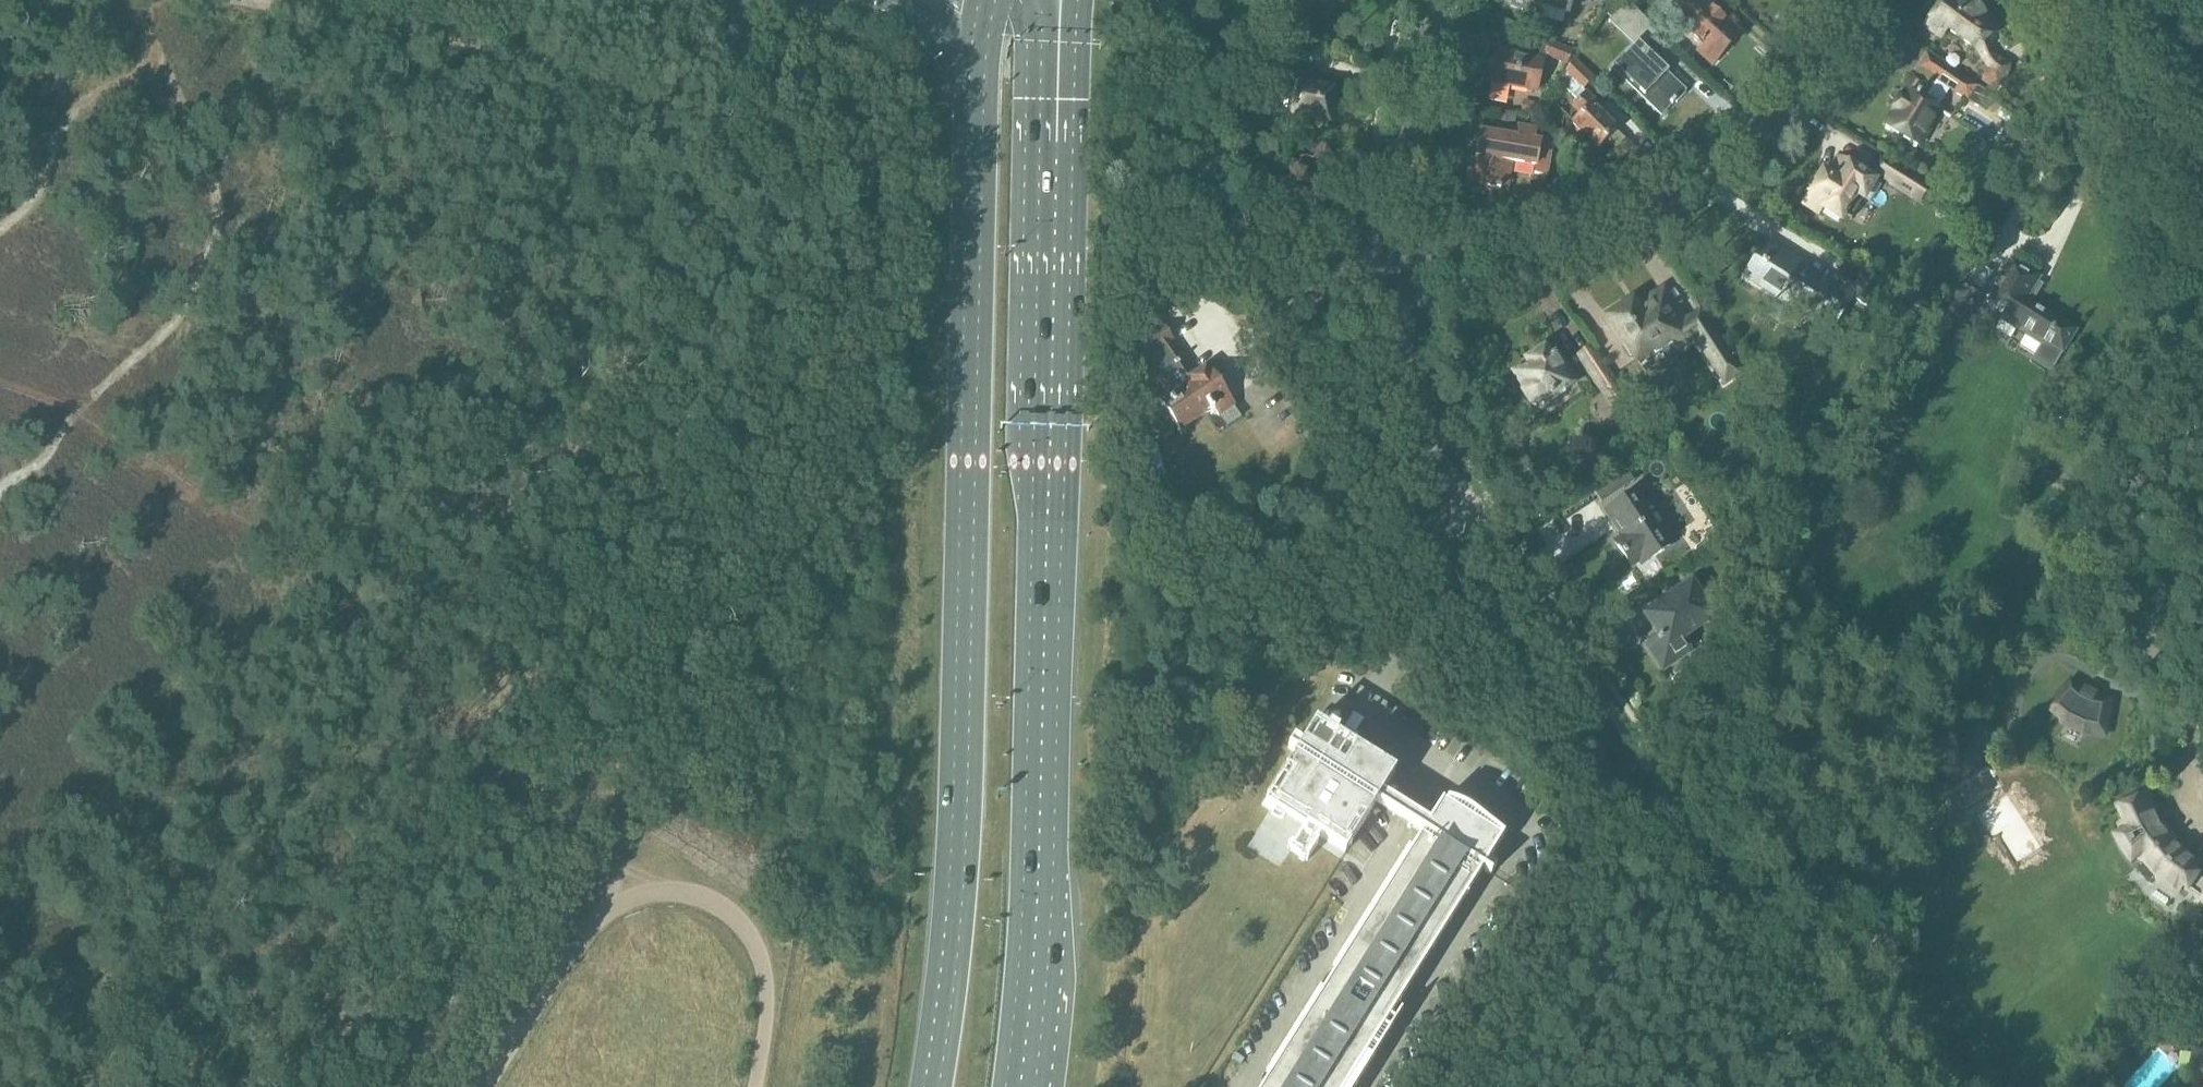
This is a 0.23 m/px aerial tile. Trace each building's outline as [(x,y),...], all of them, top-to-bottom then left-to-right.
[(1507,2),(1511,3),(1510,7),(1525,11),(1526,7),(1531,9),(1533,3),(1569,13),(1573,0),(1507,0),(1507,2)] [(1669,15),(1674,20),(1673,25),(1682,33),(1687,33),(1702,47),(1716,61),(1740,35),(1739,33),(1703,0),(1682,0),(1672,11),(1669,15)] [(1925,26),(1941,38),(1947,30),(1975,49),(1978,55),(1988,48),(1984,42),(1999,31),(1987,15),(1985,16),(1973,0),(1960,0),(1958,2),(1957,0),(1938,0),(1939,5),(1925,26)] [(1637,41),(1609,70),(1610,71),(1614,67),(1644,96),(1648,93),(1664,109),(1670,103),(1672,105),(1686,90),(1668,72),(1669,71),(1643,47),(1658,31),(1640,14),(1627,1),(1612,18),(1625,30),(1637,41)] [(1132,8),(1124,9),(1125,18),(1133,17),(1132,8)] [(1549,42),(1544,56),(1567,64),(1573,51),(1549,42)] [(1496,51),(1489,81),(1536,91),(1542,61),(1496,51)] [(1893,113),(1885,126),(1918,145),(1939,111),(1935,108),(1937,104),(1927,98),(1937,83),(1928,78),(1936,64),(1924,56),(1916,70),(1918,72),(1915,77),(1912,76),(1890,112),(1893,113)] [(1987,67),(1980,71),(1985,74),(1981,80),(1996,90),(2007,74),(2008,67),(1998,59),(1996,61),(1987,67)] [(1574,60),(1566,73),(1581,89),(1592,77),(1582,68),(1574,60)] [(1936,64),(1928,78),(1937,83),(1965,102),(1969,104),(1985,115),(1994,101),(1985,95),(1974,88),(1936,64)] [(1286,67),(1284,81),(1297,83),(1292,114),(1289,114),(1288,115),(1328,122),(1333,88),(1313,85),(1315,71),(1286,67)] [(1566,73),(1558,81),(1578,100),(1571,106),(1580,115),(1572,123),(1597,148),(1603,143),(1616,129),(1595,108),(1598,104),(1585,92),(1581,89),(1566,73)] [(2028,119),(2019,134),(2030,141),(2039,126),(2028,119)] [(1474,153),(1474,155),(1482,157),(1476,184),(1495,188),(1495,189),(1500,190),(1500,189),(1504,171),(1509,172),(1511,162),(1536,166),(1534,176),(1534,177),(1547,179),(1552,153),(1539,151),(1541,143),(1535,142),(1537,132),(1519,129),(1517,139),(1481,131),(1476,154),(1474,153)] [(1823,172),(1804,203),(1819,212),(1822,208),(1840,219),(1843,214),(1851,219),(1856,212),(1862,202),(1875,182),(1861,172),(1840,158),(1839,160),(1841,161),(1831,177),(1823,172)] [(1880,159),(1873,171),(1893,184),(1891,187),(1915,203),(1925,188),(1880,159)] [(1745,275),(1744,276),(1762,287),(1765,282),(1779,291),(1774,298),(1794,311),(1799,303),(1812,312),(1809,316),(1830,330),(1831,329),(1830,328),(1850,296),(1867,306),(1882,283),(1845,260),(1831,282),(1767,242),(1746,276),(1745,275)] [(1980,313),(1974,324),(1992,335),(2000,321),(2003,316),(2043,342),(2032,359),(2050,370),(2075,329),(2058,319),(2031,303),(2045,281),(2040,278),(2011,260),(1987,300),(1980,313)] [(1934,311),(1924,327),(1952,346),(1974,309),(1980,313),(1987,300),(1953,279),(1951,282),(1934,311)] [(1615,315),(1609,318),(1626,343),(1624,347),(1629,356),(1634,356),(1636,360),(1652,349),(1655,354),(1672,343),(1676,349),(1694,337),(1700,346),(1706,356),(1719,347),(1721,346),(1714,337),(1699,314),(1683,324),(1663,292),(1640,306),(1642,310),(1638,313),(1632,303),(1626,307),(1623,305),(1614,311),(1615,315)] [(1907,303),(1900,314),(1915,323),(1922,312),(1907,303)] [(1163,325),(1130,349),(1140,363),(1136,366),(1158,399),(1179,430),(1207,411),(1208,412),(1214,409),(1218,416),(1235,405),(1218,379),(1223,375),(1214,361),(1194,374),(1173,342),(1174,341),(1163,325)] [(1591,346),(1576,354),(1608,404),(1623,395),(1591,346)] [(1527,362),(1514,370),(1523,385),(1522,391),(1531,404),(1537,405),(1577,378),(1567,364),(1560,354),(1554,358),(1553,356),(1552,356),(1548,349),(1546,350),(1544,348),(1526,360),(1527,362)] [(1626,470),(1594,491),(1601,503),(1634,482),(1626,470)] [(1639,489),(1606,510),(1624,536),(1615,542),(1631,566),(1653,551),(1655,556),(1675,543),(1639,489)] [(1691,584),(1646,614),(1660,636),(1647,645),(1663,669),(1691,650),(1682,637),(1713,617),(1691,584)] [(2050,707),(2050,708),(2066,721),(2064,723),(2085,733),(2085,730),(2106,734),(2112,700),(2096,697),(2085,692),(2084,692),(2081,690),(2073,682),(2072,682),(2055,702),(2050,707)] [(1315,722),(1264,803),(1344,854),(1395,773),(1348,743),(1356,732),(1346,725),(1338,737),(1315,722)] [(1965,782),(1949,792),(1962,812),(2001,787),(1989,767),(1978,773),(1973,765),(1960,774),(1965,782)] [(2116,837),(2118,840),(2122,847),(2126,853),(2131,860),(2130,860),(2133,863),(2139,857),(2144,863),(2145,864),(2150,860),(2161,873),(2156,877),(2157,878),(2158,880),(2179,894),(2184,887),(2200,898),(2199,902),(2202,903),(2202,876),(2195,870),(2200,863),(2184,852),(2162,826),(2161,825),(2160,826),(2154,815),(2156,814),(2146,793),(2124,804),(2131,820),(2127,822),(2120,825),(2124,833),(2116,837)] [(1390,1031),(1383,1027),(1427,957),(1471,888),(1503,836),(1475,814),(1474,813),(1472,811),(1471,810),(1469,809),(1467,808),(1465,807),(1464,806),(1462,805),(1460,804),(1458,804),(1456,803),(1454,802),(1452,802),(1450,801),(1448,801),(1446,800),(1444,804),(1441,802),(1428,822),(1415,813),(1409,823),(1422,832),(1411,850),(1261,1086),(1355,1086),(1390,1031)]
